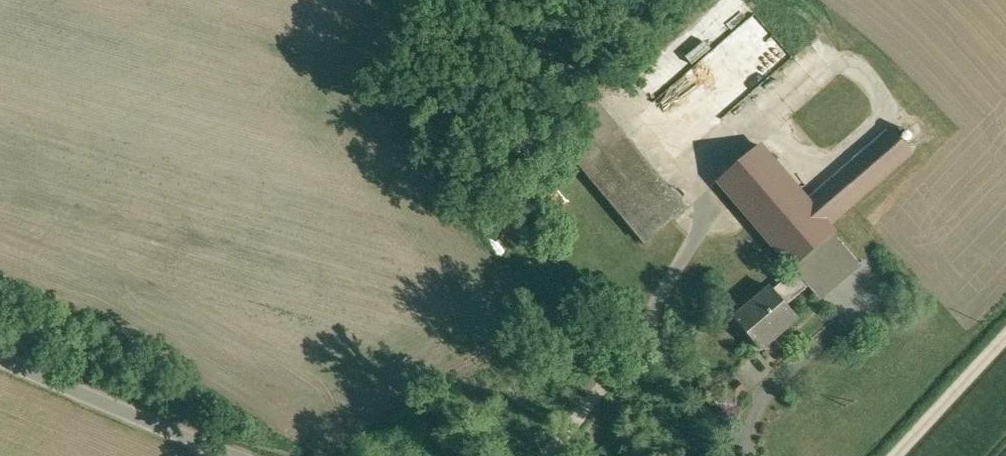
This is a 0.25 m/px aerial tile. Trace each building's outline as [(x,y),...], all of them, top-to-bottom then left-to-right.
[(686,210),(593,99),(555,131),(647,242),(686,210)] [(809,202),(760,146),(721,180),(796,268),(836,234),(829,226),(915,153),(894,129),(809,202)] [(796,268),(794,269),(810,287),(820,299),(862,264),(836,234),(796,268)] [(772,288),(737,319),(762,349),(763,348),(762,347),(782,329),(784,330),(798,318),(788,306),(810,287),(796,271),(774,290),(772,288)]
